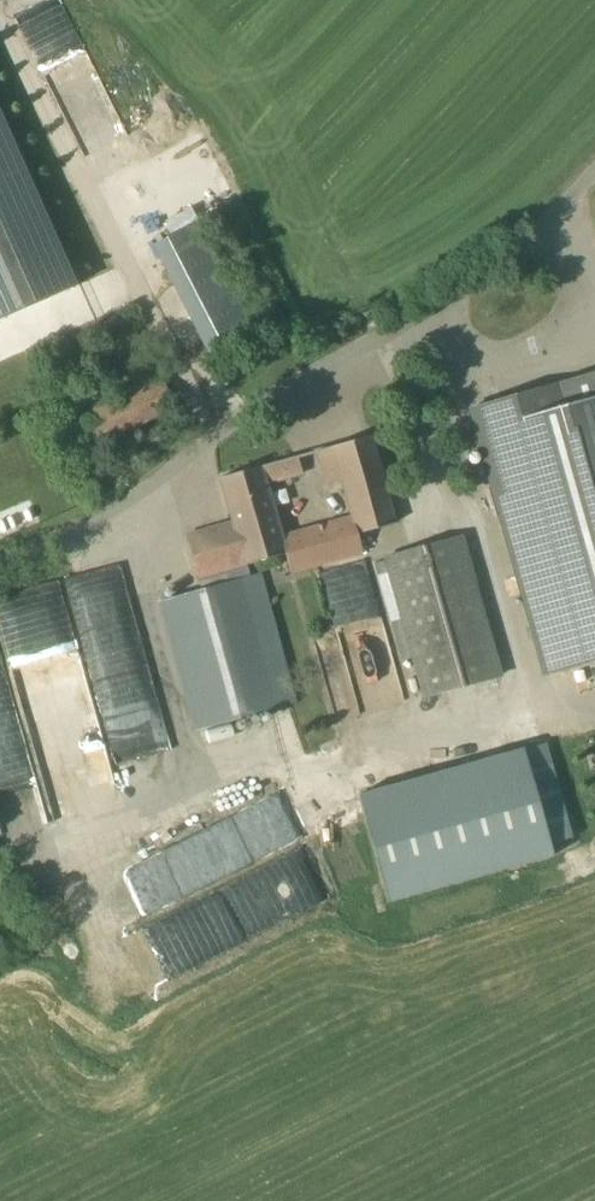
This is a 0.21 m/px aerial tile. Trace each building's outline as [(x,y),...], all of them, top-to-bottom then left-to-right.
[(79,285),(78,283),(76,283),(0,111),(0,319),(79,285)] [(211,354),(254,332),(198,223),(155,245),(211,354)] [(530,620),(594,602),(594,372),(470,407),(530,620)] [(176,408),(167,386),(160,373),(77,409),(93,445),(176,408)] [(397,526),(371,435),(316,451),(322,470),(336,466),(351,515),(283,535),(268,485),(304,474),(299,456),(220,478),(232,522),(191,534),(203,577),(201,577),(205,588),(160,601),(196,731),(298,701),(262,572),(253,575),(251,567),(289,557),(294,576),(363,556),(357,537),(397,526)] [(427,695),(502,675),(463,535),(388,556),(392,570),(381,573),(394,620),(405,617),(427,695)] [(123,808),(109,750),(167,736),(124,563),(0,593),(0,626),(49,826),(123,808)] [(361,792),(392,899),(563,850),(532,743),(361,792)] [(284,796),(107,869),(131,926),(202,896),(222,945),(332,900),(306,839),(302,840),(284,796)]
